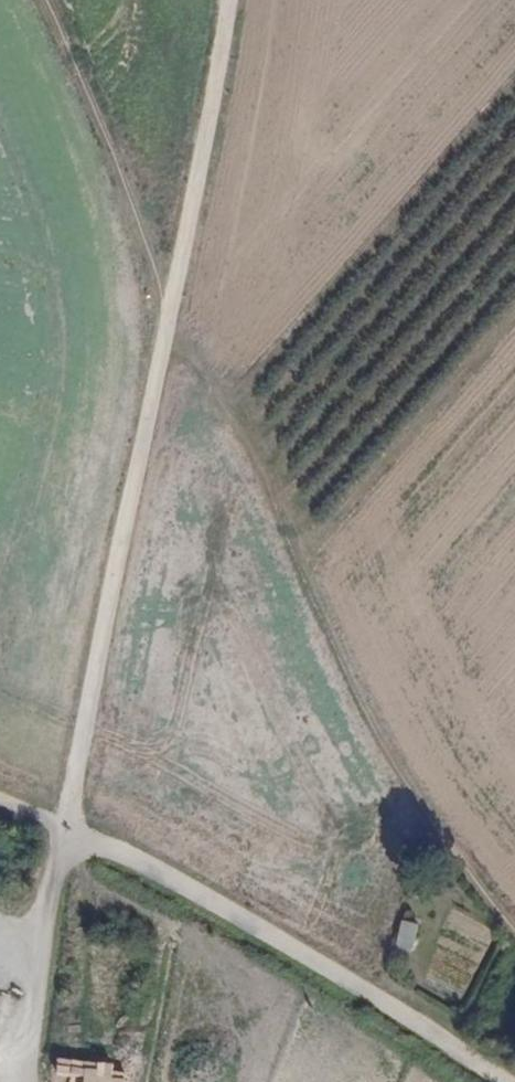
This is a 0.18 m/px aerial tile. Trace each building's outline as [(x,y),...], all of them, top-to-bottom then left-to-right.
[(401,920),(394,945),(411,949),(418,924),(401,920)] [(129,1059),(69,1060),(69,1081),(130,1081),(129,1059)]
